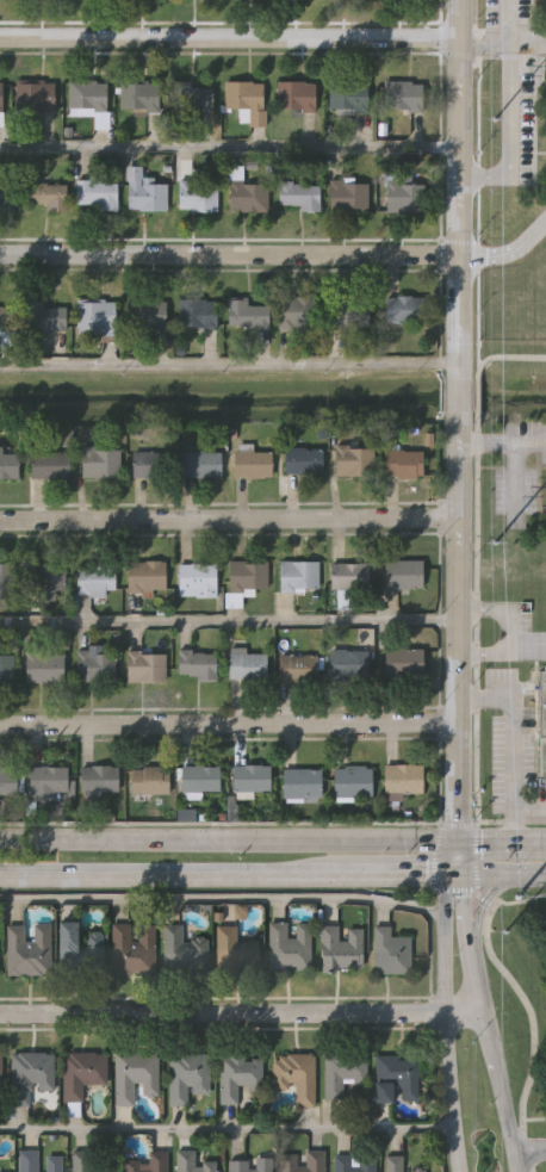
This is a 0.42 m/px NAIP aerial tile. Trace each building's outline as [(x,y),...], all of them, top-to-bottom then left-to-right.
[(68,108),(68,80),(107,80),(107,108),(68,108)] [(14,111),(14,81),(54,81),(54,111),(14,111)] [(265,81),(265,125),(249,125),(249,108),(224,108),(224,81),(265,81)] [(277,108),(277,81),(316,81),(316,108),(277,108)] [(328,81),(368,81),(368,110),(328,110),(328,81)] [(384,108),(384,81),(423,81),(423,108),(384,108)] [(159,82),(159,110),(120,110),(120,82),(159,82)] [(172,108),(172,83),(213,83),(213,108),(172,108)] [(168,210),(128,210),(128,166),(142,166),(142,180),(168,180),(168,210)] [(14,210),(0,210),(0,180),(14,180),(14,210)] [(179,210),(179,180),(217,180),(217,210),(179,210)] [(330,210),(330,180),(368,180),(368,210),(330,210)] [(118,209),(76,209),(76,181),(118,181),(118,209)] [(23,206),(23,182),(67,182),(67,206),(23,206)] [(268,182),(268,210),(230,210),(230,182),(268,182)] [(279,207),(279,182),(321,182),(321,207),(279,207)] [(401,211),(401,182),(422,182),(422,211),(401,211)] [(423,322),(384,322),(384,296),(423,296),(423,322)] [(280,327),(279,297),(317,297),(318,327),(280,327)] [(331,327),(331,297),(373,297),(373,325),(331,327)] [(179,327),(179,298),(217,299),(217,328),(179,327)] [(269,327),(228,327),(229,298),(248,299),(248,304),(269,304),(269,327)] [(167,333),(130,333),(130,300),(167,299),(167,333)] [(44,306),(66,306),(66,328),(27,328),(27,300),(44,300),(44,306)] [(79,300),(116,300),(116,334),(77,334),(79,300)] [(17,329),(0,329),(0,306),(17,306),(17,329)] [(18,477),(0,477),(0,445),(1,445),(1,452),(18,452),(18,477)] [(373,445),(373,475),(334,475),(334,445),(373,445)] [(81,476),(81,446),(118,446),(119,476),(81,476)] [(284,472),(284,447),(322,447),(322,472),(284,472)] [(384,476),(384,448),(422,448),(422,476),(384,476)] [(30,476),(30,449),(68,449),(68,476),(30,476)] [(132,476),(132,449),(166,449),(166,476),(132,476)] [(221,449),(221,476),(182,476),(182,449),(221,449)] [(232,449),(272,449),(272,476),(232,476),(232,449)] [(165,559),(165,589),(126,589),(126,559),(165,559)] [(278,590),(278,559),(317,559),(317,590),(278,590)] [(422,559),(422,588),(383,588),(383,559),(422,559)] [(227,604),(227,560),(267,560),(267,590),(240,590),(240,604),(227,604)] [(13,594),(0,594),(0,562),(13,562),(13,594)] [(26,590),(26,562),(63,562),(63,590),(26,590)] [(176,562),(215,562),(215,594),(176,594),(176,562)] [(330,588),(330,562),(367,562),(367,587),(349,587),(349,608),(336,608),(336,588),(330,588)] [(114,593),(75,593),(75,564),(114,564),(114,593)] [(75,680),(75,646),(101,646),(101,651),(114,651),(114,680),(75,680)] [(422,646),(423,676),(384,678),(383,647),(422,646)] [(265,677),(228,677),(228,649),(265,649),(265,677)] [(330,649),(367,649),(367,678),(330,678),(330,649)] [(216,650),(216,678),(176,678),(176,650),(216,650)] [(62,680),(25,680),(25,651),(62,651),(62,680)] [(126,680),(126,651),(165,651),(165,680),(126,680)] [(13,680),(0,680),(0,653),(13,653),(13,680)] [(278,680),(278,653),(317,653),(317,680),(278,680)] [(536,670),(545,670),(545,783),(536,783),(536,670)] [(231,790),(231,763),(269,763),(269,790),(231,790)] [(422,796),(383,796),(383,763),(422,763),(422,796)] [(29,799),(29,764),(74,765),(74,792),(55,792),(55,799),(29,799)] [(117,790),(77,790),(77,764),(117,764),(117,790)] [(219,764),(219,789),(180,789),(180,764),(219,764)] [(167,765),(167,792),(130,792),(130,765),(167,765)] [(371,795),(333,795),(333,765),(371,765),(371,795)] [(15,796),(0,796),(0,768),(15,768),(15,796)] [(321,796),(281,796),(281,768),(321,768),(321,796)] [(79,919),(79,929),(101,929),(101,966),(58,966),(58,919),(79,919)] [(268,969),(267,920),(286,920),(286,934),(293,934),(293,920),(309,920),(310,968),(268,969)] [(111,972),(111,922),(130,922),(130,923),(154,923),(154,972),(111,972)] [(5,924),(27,924),(27,923),(49,923),(49,973),(5,973),(5,924)] [(162,923),(181,923),(181,936),(206,936),(206,969),(161,969),(162,923)] [(319,968),(319,923),(339,923),(339,936),(345,936),(345,924),(362,924),(362,968),(319,968)] [(235,924),(235,936),(258,937),(258,969),(216,969),(216,924),(235,924)] [(372,924),(389,924),(389,934),(409,934),(409,972),(372,972),(372,924)] [(52,1050),(52,1090),(26,1090),(26,1103),(10,1103),(10,1050),(52,1050)] [(186,1104),(167,1104),(167,1050),(209,1050),(207,1092),(186,1092),(186,1104)] [(105,1052),(105,1081),(81,1081),(81,1099),(62,1099),(62,1052),(105,1052)] [(156,1052),(156,1093),(132,1093),(132,1104),(113,1104),(113,1052),(156,1052)] [(314,1052),(314,1104),(294,1104),(294,1087),(272,1087),(272,1053),(314,1052)] [(323,1052),(365,1052),(365,1095),(323,1096),(323,1052)] [(218,1102),(218,1053),(261,1053),(261,1089),(238,1089),(238,1102),(218,1102)] [(374,1100),(374,1054),(416,1054),(416,1100),(374,1100)] [(61,1153),(61,1171),(18,1171),(18,1147),(36,1147),(36,1171),(44,1171),(44,1153),(61,1153)] [(113,1161),(113,1171),(69,1171),(69,1148),(92,1148),(92,1161),(113,1161)] [(218,1159),(218,1171),(176,1171),(176,1148),(194,1148),(194,1159),(218,1159)] [(323,1148),(323,1171),(279,1171),(279,1153),(303,1153),(303,1148),(323,1148)] [(167,1151),(167,1171),(124,1171),(124,1159),(147,1159),(147,1149),(167,1151)] [(373,1153),(374,1171),(333,1171),(333,1153),(373,1153)] [(424,1170),(424,1171),(383,1171),(383,1154),(402,1154),(402,1170),(424,1170)] [(271,1157),(271,1171),(228,1171),(228,1157),(271,1157)]
